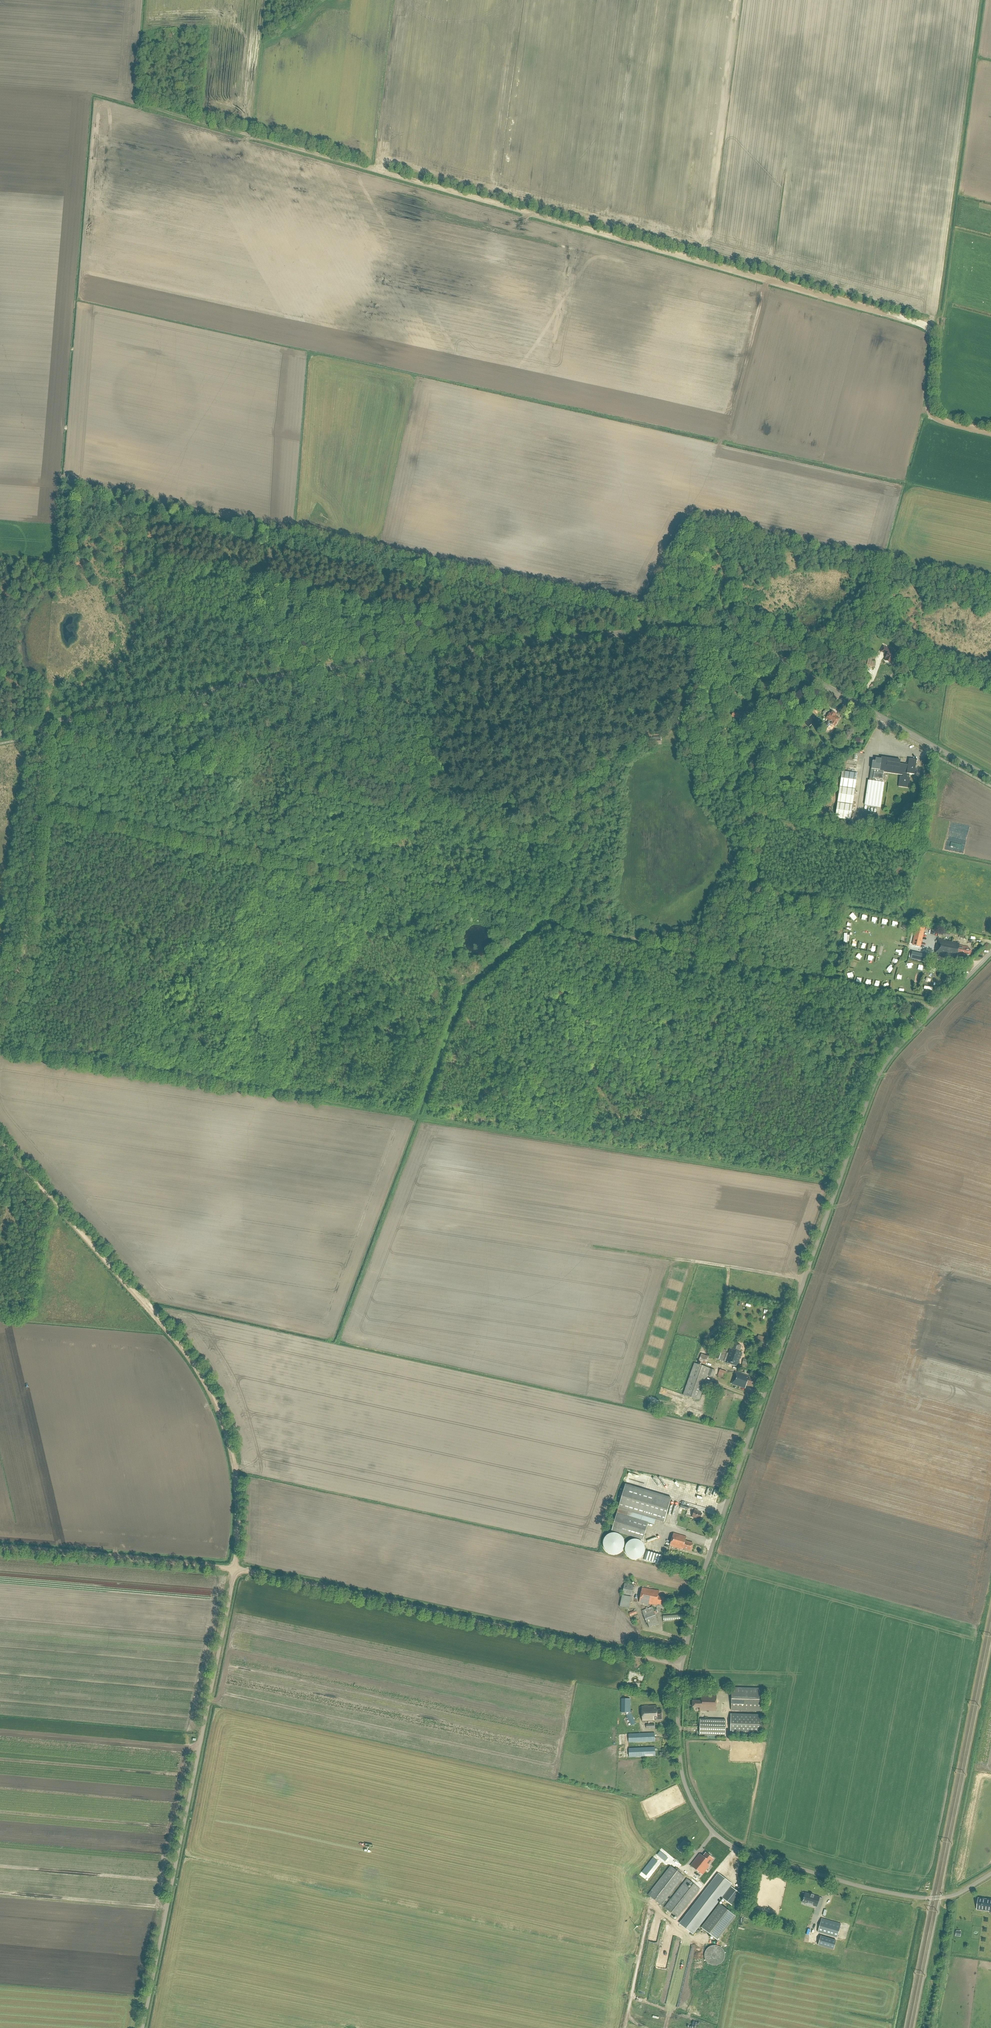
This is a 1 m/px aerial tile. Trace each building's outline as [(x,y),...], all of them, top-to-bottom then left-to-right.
[(895,663),(899,656),(895,654),(889,651),(889,649),(883,646),(880,652),(886,655),(885,658),(886,658),(885,661),(890,664),(891,661),(895,663)] [(748,719),(751,713),(748,711),(745,714),(737,711),(736,713),(733,712),(731,717),(744,722),(746,717),(748,719)] [(759,721),(767,716),(763,711),(755,716),(759,721)] [(834,727),(839,719),(835,717),(836,715),(830,712),(827,719),(829,721),(827,723),(826,722),(824,727),(827,729),(829,725),(831,726),(831,725),(834,727)] [(795,722),(790,726),(794,731),(799,727),(795,722)] [(901,761),(881,758),(881,759),(875,759),(875,762),(872,762),(870,781),(868,781),(865,805),(881,808),(884,783),(882,783),(884,773),(903,776),(903,778),(900,778),(898,787),(909,789),(910,779),(909,779),(910,775),(915,776),(917,762),(918,762),(918,761),(909,759),(908,766),(900,765),(901,761)] [(850,820),(857,774),(842,772),(836,818),(850,820)] [(922,947),(924,932),(917,931),(914,946),(922,947)] [(970,956),(971,951),(967,950),(967,947),(959,946),(960,944),(938,939),(936,950),(937,950),(936,955),(957,959),(957,955),(966,957),(966,955),(970,956)] [(926,963),(928,956),(912,952),(910,959),(926,963)] [(887,975),(892,971),(888,965),(882,968),(887,975)] [(756,1336),(754,1341),(765,1345),(767,1340),(756,1336)] [(740,1352),(742,1346),(732,1343),(726,1362),(738,1367),(740,1361),(739,1361),(739,1359),(740,1359),(742,1353),(740,1352)] [(723,1361),(727,1351),(719,1348),(715,1358),(723,1361)] [(706,1365),(709,1357),(701,1354),(698,1362),(706,1365)] [(713,1377),(715,1371),(694,1363),(683,1395),(699,1401),(708,1375),(713,1377)] [(724,1379),(727,1372),(720,1369),(717,1376),(724,1379)] [(752,1387),(755,1380),(749,1377),(736,1372),(732,1384),(745,1389),(746,1385),(752,1387)] [(667,1389),(661,1386),(659,1392),(677,1399),(678,1394),(667,1390),(667,1389)] [(618,1510),(612,1531),(615,1532),(636,1538),(643,1540),(648,1523),(653,1524),(654,1519),(664,1522),(671,1498),(625,1485),(621,1499),(618,1510)] [(700,1520),(702,1514),(698,1512),(698,1511),(695,1510),(692,1517),(700,1520)] [(602,1542),(602,1544),(602,1546),(602,1548),(603,1550),(604,1551),(606,1552),(607,1554),(609,1554),(611,1555),(613,1555),(614,1555),(616,1554),(618,1554),(620,1552),(621,1551),(622,1550),(623,1548),(623,1546),(623,1544),(623,1542),(623,1540),(622,1539),(621,1537),(620,1536),(618,1535),(616,1534),(614,1533),(613,1533),(611,1533),(609,1534),(607,1535),(606,1536),(604,1537),(603,1539),(602,1540),(602,1542)] [(691,1551),(693,1543),(685,1541),(686,1537),(673,1533),(670,1546),(683,1550),(683,1549),(691,1551)] [(624,1548),(624,1550),(624,1552),(625,1553),(626,1555),(627,1556),(628,1557),(629,1558),(631,1559),(632,1560),(634,1560),(636,1560),(638,1559),(639,1558),(640,1558),(641,1557),(642,1556),(643,1555),(643,1553),(644,1552),(644,1550),(644,1548),(643,1546),(643,1545),(642,1543),(641,1542),(639,1541),(638,1541),(636,1540),(634,1540),(632,1540),(631,1541),(629,1541),(628,1542),(627,1543),(626,1545),(625,1546),(624,1548)] [(631,1596),(633,1585),(624,1583),(622,1594),(631,1596)] [(663,1605),(665,1598),(658,1597),(659,1591),(642,1588),(639,1602),(656,1605),(657,1604),(663,1605)] [(659,1624),(652,1607),(641,1611),(646,1623),(647,1623),(649,1628),(659,1624)] [(665,1679),(650,1678),(649,1687),(658,1687),(658,1690),(663,1690),(663,1684),(668,1685),(669,1678),(665,1678),(665,1679)] [(761,1711),(762,1688),(732,1688),(731,1710),(761,1711)] [(716,1711),(716,1695),(701,1694),(701,1701),(693,1701),(692,1708),(701,1708),(701,1711),(716,1711)] [(630,1713),(631,1699),(621,1699),(621,1713),(630,1713)] [(656,1710),(656,1706),(641,1707),(642,1722),(654,1721),(654,1720),(661,1719),(661,1710),(656,1710)] [(631,1726),(636,1723),(631,1713),(626,1715),(631,1726)] [(761,1735),(761,1715),(731,1714),(731,1734),(761,1735)] [(725,1736),(726,1720),(700,1719),(700,1736),(725,1736)] [(629,1743),(655,1741),(654,1732),(628,1734),(629,1743)] [(629,1757),(655,1756),(655,1747),(629,1748),(629,1757)] [(713,1859),(706,1853),(703,1857),(699,1854),(690,1866),(702,1876),(709,1866),(708,1865),(713,1859)] [(675,1870),(670,1866),(648,1894),(662,1905),(684,1876),(679,1873),(681,1871),(677,1868),(675,1870)] [(693,1934),(732,1884),(718,1874),(679,1924),(693,1934)] [(677,1918),(700,1889),(687,1879),(664,1908),(677,1918)] [(732,1887),(723,1898),(733,1906),(741,1895),(732,1887)] [(819,1897),(805,1893),(803,1900),(808,1901),(807,1903),(814,1905),(813,1906),(815,1906),(817,1907),(819,1897)] [(839,1906),(841,1900),(833,1897),(831,1904),(826,1902),(817,1933),(837,1938),(842,1920),(837,1919),(841,1906),(839,1906)] [(979,1899),(977,1909),(990,1911),(990,1900),(979,1899)] [(718,1940),(736,1917),(720,1905),(702,1928),(718,1940)] [(990,1928),(990,1918),(979,1918),(979,1928),(990,1928)] [(820,1936),(817,1945),(833,1950),(836,1940),(820,1936)] [(722,1963),(722,1953),(716,1953),(716,1956),(709,1955),(709,1957),(705,1957),(704,1963),(722,1963)]
